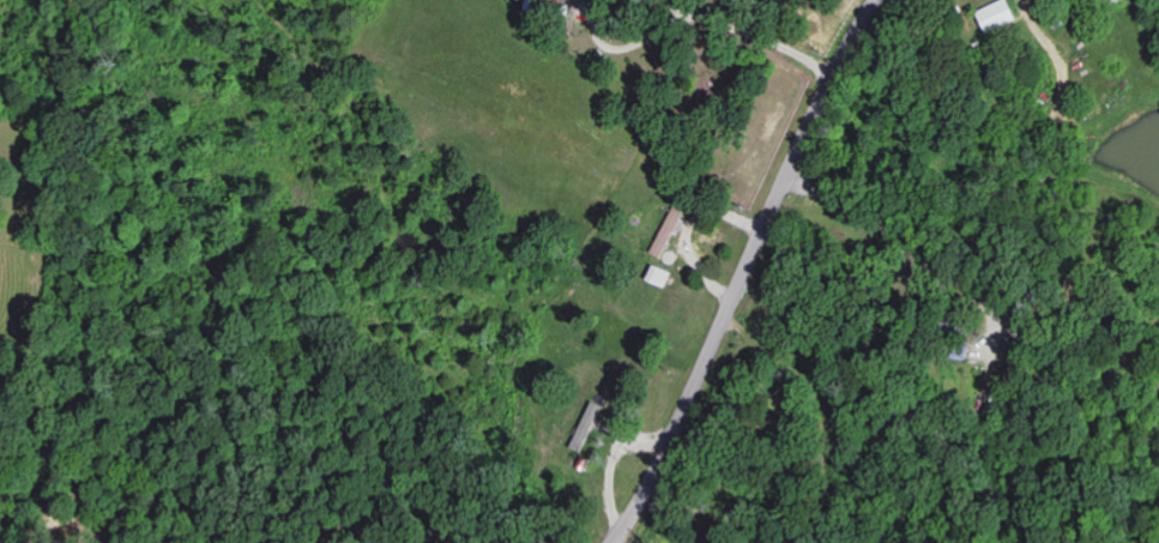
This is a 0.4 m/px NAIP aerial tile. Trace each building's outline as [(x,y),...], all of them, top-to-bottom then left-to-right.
[(1011,0),(1003,0),(979,10),(989,33),(1019,20),(1011,0)] [(684,211),(674,206),(651,253),(661,258),(684,211)] [(648,282),(666,287),(671,271),(653,265),(648,282)] [(601,403),(591,399),(573,447),(584,451),(601,403)]
